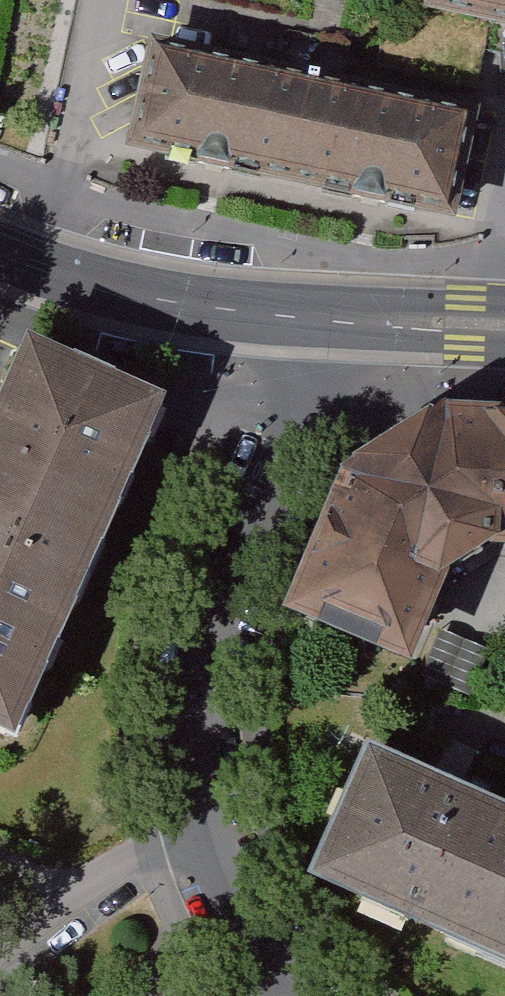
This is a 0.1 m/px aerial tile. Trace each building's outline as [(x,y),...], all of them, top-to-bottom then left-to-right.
[(427,2),(504,19),(504,0),(427,0),(427,2)] [(143,149),(446,210),(466,111),(163,50),(143,149)] [(87,569),(163,394),(43,341),(0,440),(0,531),(87,569)] [(410,666),(444,582),(493,548),(504,548),(504,418),(448,415),(346,477),(289,618),(410,666)] [(87,569),(0,531),(0,735),(12,740),(87,569)] [(504,932),(504,799),(384,745),(323,880),(493,957),(504,932)] [(493,957),(504,962),(504,932),(493,957)]
